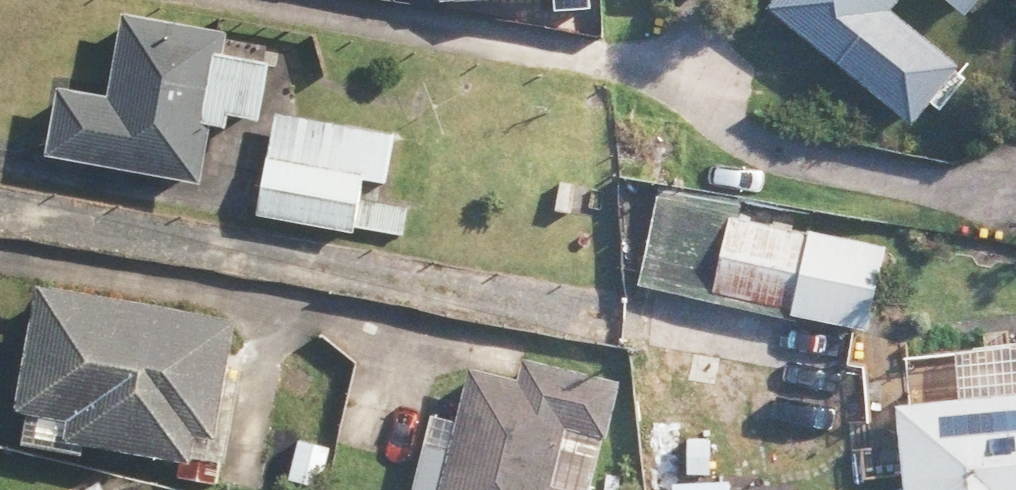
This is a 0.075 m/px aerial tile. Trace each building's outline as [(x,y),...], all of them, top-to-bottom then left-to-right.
[(548,11),(585,9),(584,0),(548,0),(548,11)] [(906,125),(953,65),(885,11),(894,0),(746,0),(906,125)] [(959,15),(971,0),(939,0),(959,15)] [(219,29),(115,12),(101,97),(50,88),(39,157),(194,182),(203,127),(217,129),(219,116),(250,121),(260,62),(215,55),(219,29)] [(390,132),(271,112),(264,156),(255,185),(253,217),(349,233),(358,181),(381,185),(390,132)] [(738,202),(656,185),(634,288),(790,321),(791,317),(864,333),(868,290),(883,246),(806,230),(804,235),(734,220),(738,202)] [(227,319),(31,285),(9,409),(62,418),(58,442),(185,464),(190,440),(207,444),(227,319)] [(463,366),(434,489),(587,489),(612,381),(518,360),(514,377),(463,366)] [(890,407),(898,489),(1015,489),(1015,395),(890,407)] [(98,481),(82,489),(103,489),(98,481)]
